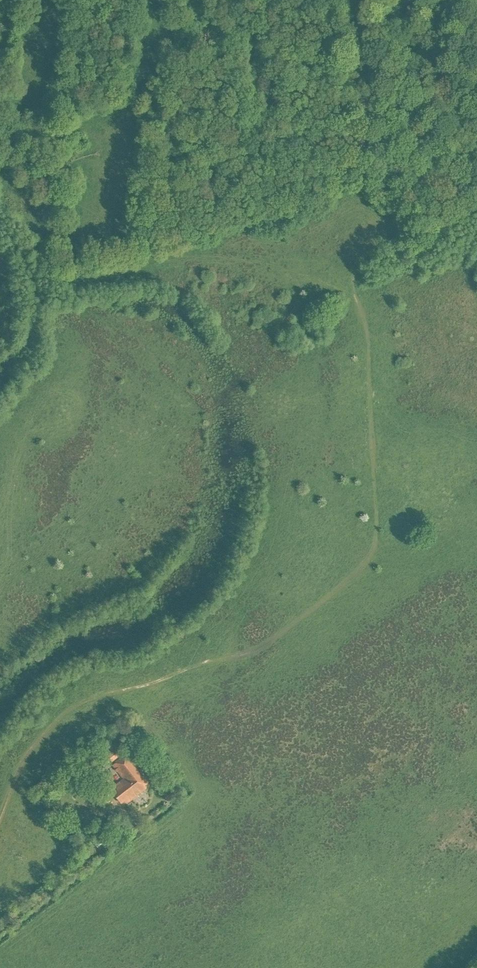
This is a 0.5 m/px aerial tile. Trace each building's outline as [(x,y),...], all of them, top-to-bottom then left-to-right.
[(112,762),(123,752),(120,748),(108,758),(112,762)] [(135,773),(137,771),(126,756),(114,765),(125,780),(112,790),(123,803),(126,801),(129,804),(148,790),(135,773)] [(97,764),(93,768),(98,773),(102,770),(97,764)] [(107,776),(101,779),(105,785),(110,782),(107,776)] [(170,781),(161,789),(165,793),(162,794),(169,802),(180,793),(170,781)]
